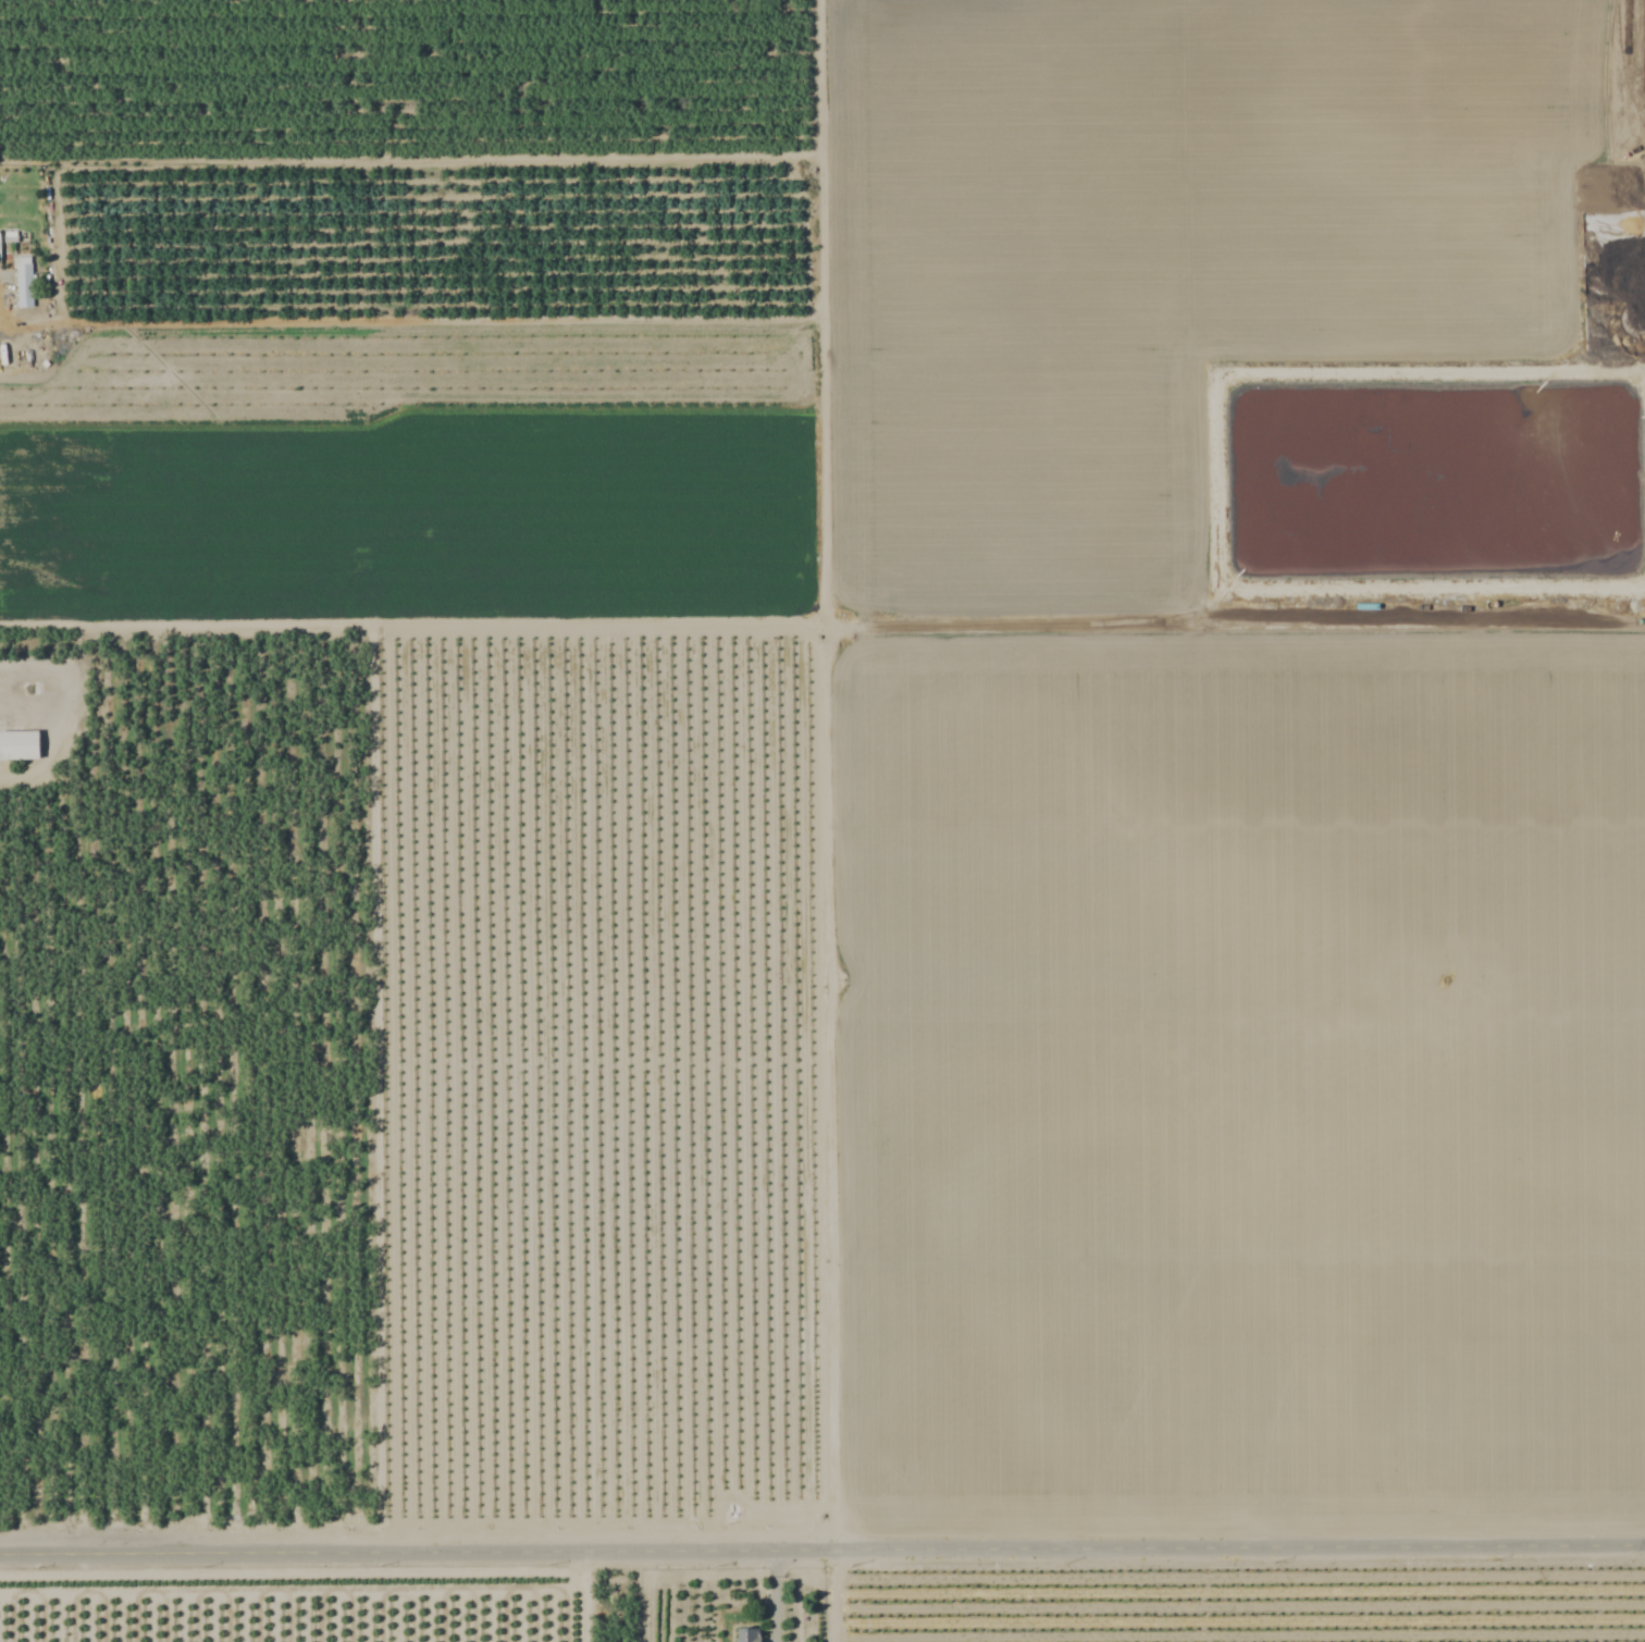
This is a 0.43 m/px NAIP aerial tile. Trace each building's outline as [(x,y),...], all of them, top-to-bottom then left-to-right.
[(32,309),(32,257),(16,257),(16,309),(32,309)] [(38,761),(38,732),(0,732),(0,761),(38,761)] [(760,1630),(736,1630),(736,1641),(760,1641),(760,1630)]
